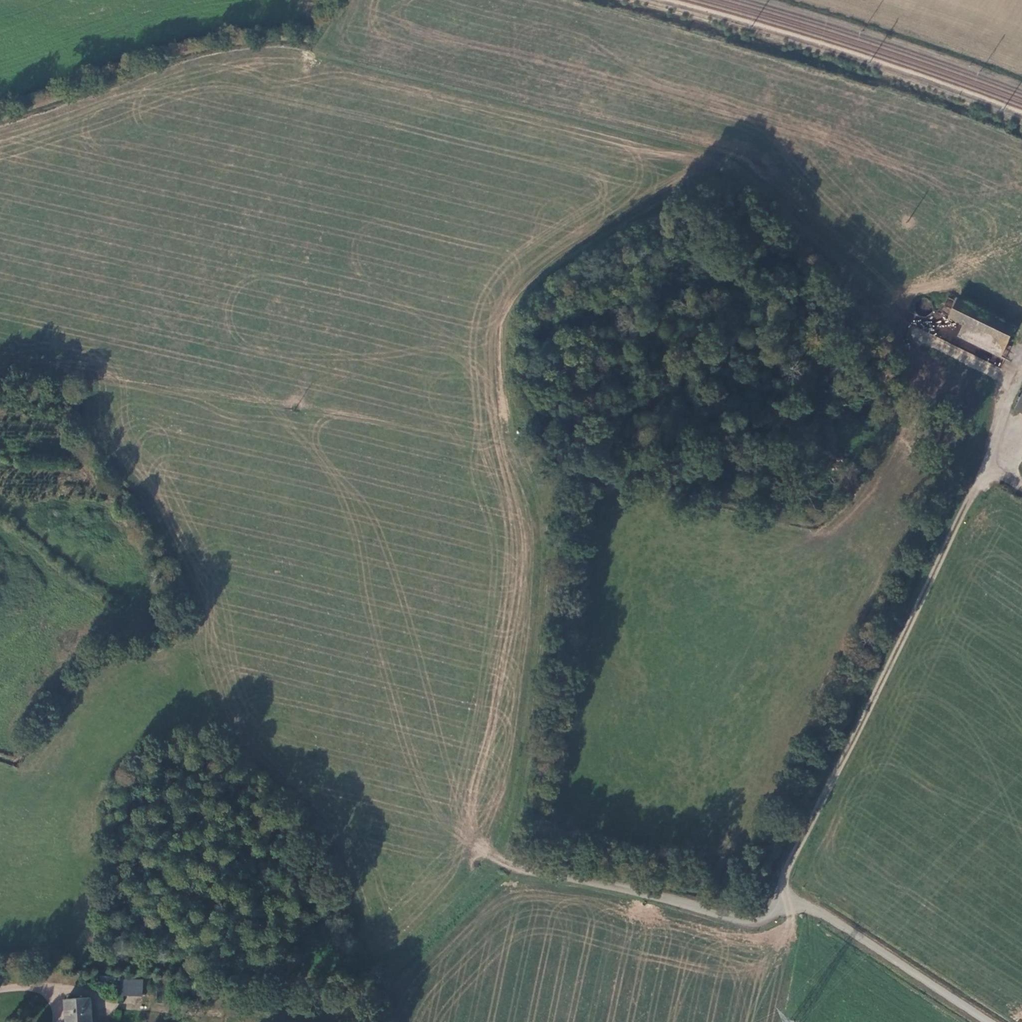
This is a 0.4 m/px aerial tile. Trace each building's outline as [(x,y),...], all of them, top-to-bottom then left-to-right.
[(950,317),(959,301),(951,297),(944,313),(950,317)] [(1009,347),(1016,331),(959,301),(950,317),(966,325),(1009,347)] [(1002,358),(1009,347),(966,325),(961,336),(1002,358)] [(130,979),(121,979),(121,994),(129,994),(130,979)] [(130,979),(129,994),(143,994),(143,979),(130,979)] [(91,996),(68,997),(68,1015),(65,1015),(65,1021),(93,1021),(91,996)]
